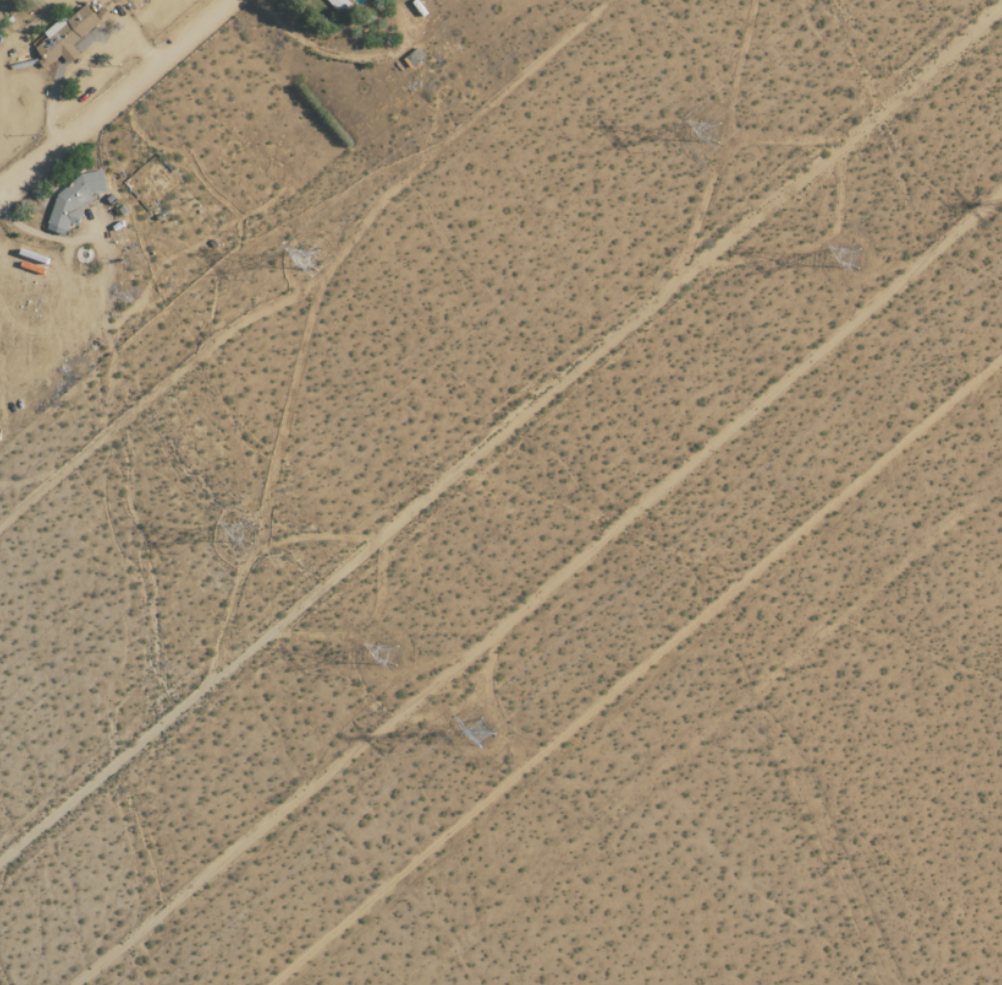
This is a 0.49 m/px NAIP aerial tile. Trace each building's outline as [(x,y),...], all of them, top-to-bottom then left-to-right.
[(338,13),(349,4),(346,0),(327,0),(338,13)] [(72,45),(99,22),(83,3),(44,35),(46,37),(34,48),(42,57),(37,61),(44,69),(60,55),(67,64),(79,54),(72,45)] [(65,235),(68,224),(78,223),(80,215),(79,206),(92,204),(91,193),(105,192),(103,173),(61,178),(47,229),(47,230),(65,235)]
